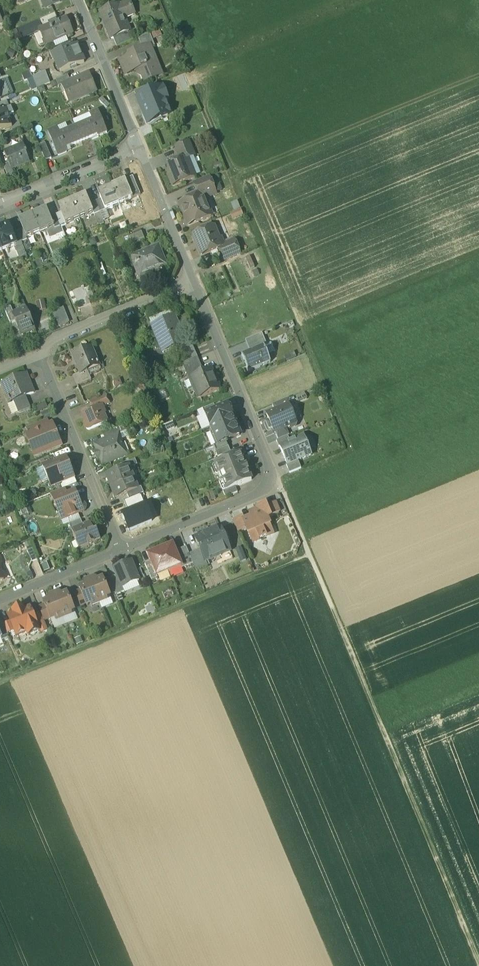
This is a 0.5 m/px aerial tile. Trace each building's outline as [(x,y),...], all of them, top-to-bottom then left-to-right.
[(119,5),(101,12),(112,38),(114,38),(130,31),(125,18),(135,13),(130,2),(120,6),(119,5)] [(55,13),(39,20),(41,26),(50,22),(57,19),(55,13)] [(57,19),(50,22),(51,25),(41,29),(43,34),(48,44),(72,34),(66,19),(59,22),(57,19)] [(39,20),(18,28),(22,37),(24,38),(34,34),(35,36),(43,34),(41,29),(51,25),(50,22),(41,26),(39,20)] [(133,41),(130,31),(114,38),(118,47),(133,41)] [(151,33),(139,38),(144,48),(151,45),(152,48),(156,46),(151,33)] [(43,34),(35,36),(40,46),(42,47),(48,44),(43,34)] [(77,44),(53,54),(61,72),(85,62),(77,44)] [(144,48),(130,54),(130,56),(130,57),(123,60),(126,66),(124,67),(127,73),(137,69),(138,73),(142,74),(143,73),(146,80),(158,75),(153,64),(157,62),(152,48),(151,45),(144,48)] [(45,72),(32,77),(37,88),(50,83),(45,72)] [(70,81),(62,84),(62,85),(69,102),(96,91),(89,73),(70,81)] [(68,76),(56,81),(59,87),(62,85),(62,84),(70,81),(68,76)] [(148,86),(135,91),(138,98),(150,93),(148,86)] [(150,93),(138,98),(149,124),(169,115),(163,100),(167,98),(163,87),(150,93)] [(0,105),(0,112),(5,110),(6,111),(10,109),(7,102),(0,105)] [(0,132),(12,127),(6,111),(5,110),(0,112),(0,132)] [(101,117),(76,127),(82,141),(98,134),(99,136),(107,133),(101,117)] [(76,127),(59,134),(60,138),(52,141),(59,155),(67,152),(66,148),(82,141),(76,127)] [(190,141),(177,147),(182,160),(188,157),(188,158),(195,155),(190,141)] [(24,145),(5,153),(10,164),(12,170),(31,162),(24,145)] [(47,147),(41,149),(46,161),(52,158),(47,147)] [(182,160),(169,165),(173,174),(170,176),(173,185),(196,176),(188,158),(188,157),(182,160)] [(10,164),(4,167),(8,178),(14,175),(12,170),(10,164)] [(133,176),(111,185),(119,203),(133,197),(128,185),(135,182),(133,176)] [(209,177),(194,183),(199,196),(203,194),(204,198),(216,193),(209,177)] [(135,182),(128,185),(133,197),(140,194),(135,182)] [(111,185),(98,190),(101,198),(105,208),(119,203),(111,185)] [(86,193),(72,199),(80,217),(93,211),(90,203),(86,193)] [(199,196),(196,197),(195,195),(189,197),(188,200),(181,203),(189,224),(211,215),(204,198),(203,194),(199,196)] [(101,198),(95,200),(100,210),(105,208),(101,198)] [(72,199),(58,205),(66,223),(80,217),(72,199)] [(95,200),(90,203),(93,211),(94,213),(100,210),(95,200)] [(47,208),(33,214),(40,232),(54,226),(51,217),(47,208)] [(231,212),(233,217),(243,213),(241,208),(231,212)] [(33,214),(19,219),(23,229),(26,238),(40,232),(33,214)] [(56,215),(51,217),(54,226),(55,227),(60,225),(56,215)] [(0,229),(0,244),(2,249),(16,243),(12,233),(9,226),(0,229)] [(215,226),(195,235),(197,239),(199,240),(201,246),(201,247),(204,254),(220,247),(225,245),(224,244),(223,240),(220,239),(215,226)] [(23,229),(17,231),(21,241),(27,239),(26,238),(23,229)] [(17,231),(12,233),(16,243),(21,241),(17,231)] [(142,232),(126,238),(129,246),(145,239),(142,232)] [(235,240),(224,244),(225,245),(220,247),(225,259),(241,252),(235,240)] [(159,245),(133,256),(136,264),(139,263),(145,276),(145,274),(167,264),(159,245)] [(91,303),(87,293),(76,298),(80,308),(91,303)] [(58,325),(69,323),(65,307),(54,309),(58,325)] [(12,308),(5,310),(11,324),(16,322),(13,314),(14,314),(12,308)] [(14,314),(13,314),(16,322),(22,335),(36,329),(27,308),(14,314)] [(173,309),(149,316),(150,321),(174,314),(173,309)] [(186,342),(182,332),(180,332),(173,315),(152,324),(161,346),(169,343),(172,349),(179,346),(181,351),(193,346),(191,340),(186,342)] [(262,333),(246,340),(250,351),(264,345),(264,346),(267,345),(262,333)] [(271,344),(267,345),(264,346),(268,354),(275,352),(271,344)] [(250,351),(242,355),(249,371),(271,362),(268,354),(264,346),(264,345),(250,351)] [(193,346),(181,351),(186,362),(198,357),(193,346)] [(92,347),(73,356),(80,373),(80,374),(88,371),(86,368),(99,363),(92,347)] [(186,362),(182,364),(189,379),(190,378),(192,377),(204,372),(198,357),(186,362)] [(99,363),(86,368),(88,371),(90,377),(91,375),(99,372),(100,370),(101,369),(99,363)] [(204,372),(192,377),(190,378),(197,395),(200,397),(219,389),(211,369),(204,372)] [(88,371),(80,374),(80,373),(73,376),(78,386),(91,380),(90,377),(88,371)] [(27,375),(2,385),(10,404),(14,402),(26,397),(34,393),(34,392),(32,393),(28,384),(30,383),(27,375)] [(107,395),(90,402),(93,410),(102,407),(103,407),(109,405),(110,402),(109,401),(107,395)] [(26,397),(14,402),(19,413),(31,408),(26,397)] [(289,399),(273,405),(275,411),(288,406),(292,405),(289,399)] [(37,412),(48,410),(46,402),(35,404),(37,412)] [(214,405),(203,409),(205,415),(216,410),(214,405)] [(216,410),(205,415),(210,427),(211,426),(232,418),(233,418),(228,405),(216,410)] [(288,406),(275,411),(267,414),(275,433),(286,428),(287,429),(290,427),(293,428),(296,427),(297,424),(296,421),(293,420),(288,406)] [(93,410),(83,415),(86,423),(85,425),(87,429),(89,430),(108,422),(105,415),(105,413),(103,407),(102,407),(93,410)] [(232,418),(211,426),(218,444),(226,441),(240,435),(237,428),(238,426),(237,423),(234,422),(232,418)] [(48,420),(26,429),(29,435),(50,426),(48,420)] [(29,435),(27,436),(30,443),(32,442),(36,451),(42,454),(61,446),(52,425),(50,426),(29,435)] [(120,428),(103,435),(106,440),(119,434),(120,435),(122,434),(120,428)] [(286,428),(275,433),(278,440),(288,436),(290,436),(287,429),(286,428)] [(106,440),(94,445),(97,452),(95,453),(98,460),(100,459),(103,466),(128,456),(120,435),(119,434),(106,440)] [(278,440),(277,441),(279,447),(280,447),(280,446),(291,442),(288,436),(278,440)] [(291,442),(280,446),(280,447),(288,465),(298,461),(312,455),(304,437),(291,442)] [(226,441),(218,444),(213,446),(218,457),(231,452),(226,441)] [(243,447),(231,452),(234,458),(241,455),(242,455),(246,453),(243,447)] [(63,451),(50,457),(52,463),(66,457),(63,451)] [(234,458),(215,465),(226,490),(226,491),(236,487),(252,480),(248,472),(249,471),(251,467),(247,465),(246,466),(242,455),(241,455),(234,458)] [(52,463),(42,467),(51,488),(61,484),(75,478),(66,457),(52,463)] [(135,459),(116,467),(118,473),(129,468),(129,469),(138,465),(135,459)] [(298,461),(288,465),(287,465),(290,473),(301,468),(298,461)] [(118,473),(107,477),(109,483),(111,483),(113,488),(133,479),(129,469),(129,468),(118,473)] [(75,478),(61,484),(63,489),(77,484),(75,478)] [(133,479),(113,488),(114,492),(114,493),(116,499),(127,494),(138,490),(138,489),(133,479)] [(236,487),(226,491),(226,490),(223,491),(226,498),(238,493),(236,487)] [(138,490),(127,494),(129,500),(141,495),(144,494),(141,488),(138,489),(138,490)] [(62,490),(51,495),(53,501),(54,501),(54,500),(64,496),(62,490)] [(64,496),(54,500),(54,501),(59,513),(65,511),(68,519),(85,512),(86,511),(87,509),(87,507),(87,505),(86,504),(84,503),(82,503),(80,503),(77,496),(74,497),(72,493),(64,496)] [(145,506),(141,495),(129,500),(125,502),(129,513),(145,506)] [(244,521),(243,521),(247,530),(249,534),(252,533),(256,541),(271,535),(267,526),(271,525),(268,518),(279,513),(275,503),(263,508),(263,506),(257,508),(259,511),(254,513),(255,516),(244,521)] [(152,522),(145,506),(129,513),(123,516),(130,531),(152,522)] [(243,516),(234,520),(235,521),(233,522),(238,533),(239,532),(240,533),(247,530),(243,521),(244,521),(243,516)] [(81,520),(69,525),(72,531),(84,526),(81,520)] [(84,526),(72,531),(76,542),(79,541),(82,549),(101,541),(97,532),(94,533),(90,523),(84,526)] [(220,528),(207,534),(206,532),(199,535),(200,536),(196,538),(200,550),(206,562),(230,552),(227,544),(229,543),(230,541),(227,536),(225,535),(224,536),(220,528)] [(171,547),(160,551),(169,572),(181,567),(182,567),(176,552),(174,548),(171,547)] [(186,548),(176,552),(182,567),(181,567),(182,569),(193,564),(189,555),(186,548)] [(200,550),(189,555),(193,564),(196,571),(208,567),(206,562),(200,550)] [(160,551),(150,555),(149,558),(151,563),(157,577),(169,572),(160,551)] [(131,563),(115,570),(117,576),(123,588),(139,581),(131,563)] [(151,563),(145,565),(152,582),(158,579),(157,577),(151,563)] [(117,576),(110,579),(115,592),(117,596),(124,593),(123,588),(117,576)] [(103,580),(97,582),(94,581),(93,579),(90,580),(100,604),(107,601),(106,598),(110,596),(109,595),(104,582),(103,580)] [(110,579),(104,582),(109,595),(115,592),(110,579)] [(90,580),(86,582),(87,584),(86,587),(80,589),(81,591),(86,604),(87,606),(91,604),(92,607),(100,604),(90,580)] [(81,591),(74,594),(80,607),(86,604),(81,591)] [(67,595),(61,597),(59,596),(58,594),(54,595),(64,619),(71,616),(70,613),(74,611),(73,609),(68,597),(67,595)] [(74,594),(68,597),(73,609),(80,607),(74,594)] [(50,597),(51,599),(50,602),(44,604),(45,606),(51,619),(51,621),(55,619),(57,622),(64,619),(54,595),(50,597)] [(45,606),(39,609),(41,614),(44,622),(51,619),(45,606)] [(23,608),(13,612),(14,615),(8,618),(11,623),(15,633),(17,638),(27,633),(29,636),(39,632),(40,632),(34,617),(30,609),(24,611),(23,608)] [(41,614),(34,617),(40,632),(39,632),(41,635),(48,632),(44,622),(41,614)] [(0,624),(0,635),(2,640),(3,642),(9,640),(2,623),(0,624)] [(11,623),(3,626),(7,636),(15,633),(11,623)]
